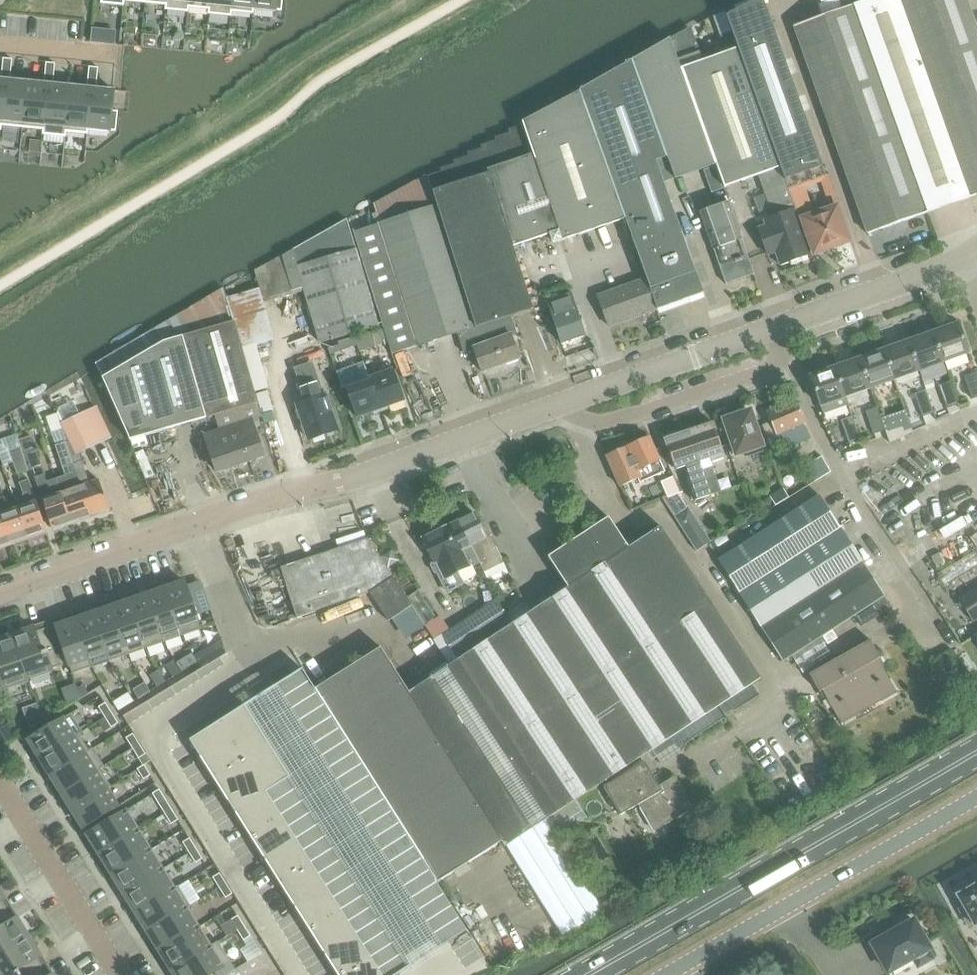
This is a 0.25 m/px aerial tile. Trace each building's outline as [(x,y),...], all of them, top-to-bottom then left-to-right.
[(145,3),(166,5),(165,10),(166,10),(167,0),(146,0),(145,3)] [(166,10),(188,12),(189,0),(167,0),(166,10)] [(188,12),(189,13),(189,8),(208,10),(208,15),(209,15),(210,0),(189,0),(188,12)] [(209,15),(231,17),(232,0),(210,0),(209,15)] [(231,17),(232,17),(232,12),(253,14),(253,12),(254,0),(232,0),(231,17)] [(253,12),(254,12),(275,14),(276,11),(282,11),(283,0),(254,0),(253,12)] [(726,16),(736,43),(738,49),(749,81),(782,169),(786,180),(789,179),(823,167),(784,58),(774,30),(763,0),(758,0),(726,16)] [(794,28),(869,235),(927,215),(976,196),(976,31),(974,22),(966,0),(873,0),(816,20),(794,28)] [(671,42),(632,63),(667,159),(668,158),(676,180),(715,166),(695,111),(680,69),(671,42)] [(726,53),(680,69),(695,111),(715,166),(717,165),(726,189),(759,177),(772,214),(774,213),(776,218),(765,222),(767,227),(759,230),(768,257),(777,254),(781,267),(811,256),(795,211),(797,211),(786,180),(782,169),(749,81),(738,49),(726,53)] [(3,59),(2,69),(11,70),(12,59),(3,59)] [(46,63),(45,73),(54,74),(55,64),(46,63)] [(632,63),(580,91),(659,310),(703,294),(656,162),(667,159),(632,63)] [(89,67),(88,78),(97,79),(98,68),(89,67)] [(2,69),(1,80),(6,80),(1,126),(23,128),(27,82),(10,81),(11,70),(2,69)] [(45,73),(44,84),(49,84),(44,135),(65,137),(70,86),(53,85),(54,74),(45,73)] [(88,78),(87,88),(92,89),(87,135),(110,137),(110,135),(116,135),(118,112),(112,111),(114,91),(96,89),(97,79),(88,78)] [(27,82),(23,128),(43,130),(43,135),(44,135),(49,84),(44,84),(27,82)] [(70,86),(65,137),(66,137),(67,133),(87,135),(92,89),(87,88),(70,86)] [(579,92),(523,122),(525,127),(527,136),(563,242),(580,239),(625,223),(608,175),(591,128),(592,127),(579,92)] [(483,148),(482,148),(483,150),(483,151),(514,247),(522,245),(550,235),(552,241),(557,244),(563,242),(527,136),(525,127),(510,133),(511,135),(496,140),(497,143),(483,148)] [(442,175),(428,179),(483,349),(508,340),(513,338),(517,337),(516,333),(511,319),(534,312),(514,247),(483,151),(468,155),(469,158),(455,163),(456,166),(441,172),(442,175)] [(381,225),(354,232),(393,355),(459,335),(465,355),(475,352),(483,349),(428,179),(427,176),(375,205),(381,225)] [(720,181),(709,185),(712,193),(723,189),(720,181)] [(727,286),(755,276),(729,204),(701,214),(727,286)] [(803,221),(815,255),(849,243),(837,209),(803,221)] [(256,272),(255,273),(263,300),(264,299),(305,287),(321,344),(379,327),(352,233),(348,220),(256,272)] [(610,328),(656,311),(645,281),(599,297),(610,328)] [(210,298),(178,317),(184,336),(183,337),(198,390),(207,419),(215,416),(220,432),(205,437),(217,473),(231,468),(264,457),(252,423),(263,419),(261,411),(257,395),(256,392),(244,350),(231,307),(226,289),(210,298)] [(561,345),(586,337),(572,296),(547,304),(561,345)] [(178,317),(96,365),(127,435),(130,442),(131,441),(146,437),(207,419),(198,390),(183,337),(184,336),(178,317)] [(958,324),(932,333),(944,364),(969,355),(958,324)] [(370,333),(355,337),(359,346),(357,346),(359,352),(375,347),(370,333)] [(932,333),(908,342),(919,373),(944,364),(932,333)] [(331,355),(357,346),(359,346),(355,337),(338,342),(339,346),(328,348),(331,355)] [(483,349),(475,352),(482,373),(521,360),(513,338),(508,340),(483,349)] [(908,342),(884,350),(895,381),(919,373),(908,342)] [(884,350),(859,359),(871,390),(895,381),(884,350)] [(859,359),(835,367),(846,399),(871,390),(859,359)] [(358,419),(382,410),(371,380),(370,381),(363,362),(336,372),(343,390),(348,388),(358,419)] [(849,405),(846,399),(835,367),(810,376),(824,414),(849,405)] [(395,372),(371,380),(382,410),(405,403),(395,372)] [(976,399),(976,378),(976,374),(964,378),(972,401),(976,399)] [(947,409),(959,405),(951,383),(939,387),(947,409)] [(310,440),(338,431),(326,397),(324,397),(319,384),(304,390),(308,403),(298,406),(310,440)] [(268,392),(257,395),(261,411),(262,414),(273,411),(268,392)] [(923,418),(934,414),(926,392),(915,396),(923,418)] [(899,427),(910,423),(902,400),(891,404),(899,427)] [(783,451),(812,439),(796,401),(767,413),(771,424),(764,427),(769,439),(777,436),(783,451)] [(64,429),(60,430),(91,517),(96,515),(97,517),(106,513),(107,511),(111,510),(100,480),(90,484),(83,463),(85,462),(80,452),(97,444),(82,413),(79,414),(73,402),(58,408),(57,413),(58,416),(64,429)] [(874,436),(886,431),(878,409),(866,413),(874,436)] [(747,458),(764,453),(751,413),(748,414),(744,411),(738,413),(736,418),(726,422),(733,444),(728,446),(731,456),(745,452),(747,458)] [(71,491),(62,494),(73,526),(83,522),(82,520),(91,517),(60,430),(64,429),(58,416),(47,420),(71,491)] [(849,444),(861,440),(853,418),(841,422),(849,444)] [(690,432),(701,463),(712,496),(721,492),(712,463),(723,459),(722,456),(724,455),(714,425),(711,426),(707,423),(697,427),(695,431),(690,432)] [(676,471),(701,463),(690,432),(681,436),(676,434),(670,436),(667,440),(666,441),(676,471)] [(146,437),(131,441),(133,449),(148,445),(146,437)] [(651,439),(628,449),(635,465),(637,464),(639,468),(637,469),(637,470),(651,464),(651,465),(652,465),(657,476),(665,472),(651,439)] [(18,474),(30,471),(23,452),(22,452),(20,448),(10,451),(18,474)] [(35,448),(23,452),(30,471),(42,466),(35,448)] [(642,483),(657,476),(652,465),(651,465),(651,464),(637,470),(637,469),(639,468),(637,464),(635,465),(628,449),(608,458),(620,486),(640,478),(642,483)] [(812,481),(830,470),(819,452),(801,463),(812,481)] [(60,530),(73,526),(62,494),(53,497),(45,474),(35,478),(54,530),(59,528),(60,530)] [(673,477),(661,483),(668,499),(678,494),(680,493),(673,477)] [(24,495),(14,498),(18,509),(29,540),(39,536),(39,534),(48,531),(30,481),(20,484),(24,495)] [(9,545),(16,543),(17,544),(29,540),(18,509),(14,498),(5,501),(0,487),(0,518),(9,545)] [(783,488),(770,497),(775,506),(788,498),(783,488)] [(668,499),(665,500),(676,516),(687,509),(678,494),(668,499)] [(720,561),(743,598),(843,534),(820,497),(720,561)] [(460,521),(459,522),(480,563),(490,584),(510,575),(491,537),(487,539),(475,514),(473,515),(467,513),(461,516),(460,521)] [(9,545),(0,518),(0,550),(2,549),(2,548),(9,545)] [(318,688),(315,689),(424,863),(437,883),(440,881),(503,842),(506,846),(546,821),(558,813),(647,754),(752,684),(760,679),(661,527),(629,548),(609,519),(550,558),(569,587),(529,613),(511,625),(458,660),(409,693),(381,649),(318,688)] [(457,574),(480,563),(459,522),(425,538),(436,560),(436,563),(440,571),(442,572),(451,591),(462,584),(457,574)] [(711,542),(701,527),(688,536),(698,551),(711,542)] [(743,598),(767,635),(867,571),(843,534),(743,598)] [(368,539),(280,568),(297,618),(370,594),(388,622),(395,618),(408,638),(426,626),(407,598),(368,539)] [(976,569),(976,553),(943,573),(950,585),(976,569)] [(891,608),(867,571),(767,635),(784,662),(792,657),(821,638),(856,616),(863,627),(878,617),(891,608)] [(185,582),(166,589),(183,636),(201,630),(185,582)] [(959,599),(974,621),(976,619),(976,588),(959,599)] [(166,589),(148,595),(164,642),(183,636),(166,589)] [(418,591),(407,598),(426,626),(436,619),(436,617),(423,599),(421,595),(418,591)] [(148,595),(130,601),(146,649),(164,642),(148,595)] [(130,601),(112,608),(128,655),(146,649),(130,601)] [(496,602),(443,636),(458,659),(510,624),(496,602)] [(511,625),(529,613),(524,604),(505,616),(510,624),(511,625)] [(112,608),(94,614),(107,652),(106,653),(109,662),(110,661),(128,655),(112,608)] [(94,614),(75,620),(89,658),(106,653),(107,652),(94,614)] [(75,620),(56,627),(72,674),(92,667),(89,658),(75,620)] [(34,628),(13,636),(28,678),(60,667),(46,628),(35,632),(34,628)] [(29,683),(30,682),(28,678),(13,636),(0,640),(0,693),(29,683)] [(821,638),(792,657),(803,674),(832,655),(821,638)] [(871,640),(836,660),(848,682),(853,679),(870,708),(897,693),(878,659),(881,657),(871,640)] [(215,644),(194,657),(196,660),(197,662),(202,669),(222,656),(215,644)] [(193,654),(185,659),(189,667),(197,662),(196,660),(194,657),(193,654)] [(174,660),(166,666),(173,677),(181,672),(177,664),(174,660)] [(841,724),(870,708),(853,679),(848,682),(836,660),(810,674),(820,693),(823,691),(841,724)] [(159,670),(150,676),(157,687),(166,682),(159,670)] [(190,741),(312,933),(338,974),(396,974),(466,930),(437,883),(424,863),(315,689),(303,670),(231,715),(195,739),(190,741)] [(145,683),(133,690),(139,699),(150,692),(145,683)] [(129,693),(113,703),(118,711),(134,702),(129,693)] [(99,707),(105,718),(112,714),(105,703),(99,707)] [(29,740),(40,758),(83,732),(71,714),(29,740)] [(105,718),(111,728),(118,724),(112,714),(105,718)] [(40,758),(51,776),(94,749),(93,748),(89,751),(79,735),(83,732),(40,758)] [(133,734),(126,738),(133,749),(140,745),(133,734)] [(146,754),(140,745),(133,749),(139,759),(146,754)] [(51,776),(61,792),(96,772),(104,767),(94,749),(51,776)] [(654,832),(694,809),(675,777),(660,786),(647,762),(605,787),(621,815),(639,805),(654,832)] [(137,770),(144,780),(150,776),(144,765),(137,770)] [(106,788),(96,772),(61,792),(72,810),(106,788)] [(117,806),(106,788),(72,810),(83,828),(117,806)] [(158,804),(165,814),(172,810),(165,799),(158,804)] [(172,810),(165,814),(172,824),(178,820),(172,810)] [(125,811),(88,835),(100,855),(138,831),(125,811)] [(100,855),(112,874),(150,851),(138,831),(100,855)] [(190,839),(183,843),(189,853),(196,849),(190,839)] [(196,849),(189,853),(195,863),(202,859),(196,849)] [(150,851),(112,874),(124,893),(162,869),(150,851)] [(136,912),(174,889),(162,869),(124,893),(136,912)] [(220,874),(213,878),(219,888),(226,884),(220,874)] [(226,884),(219,888),(226,898),(232,894),(226,884)] [(957,895),(963,907),(958,909),(967,926),(972,923),(974,926),(976,925),(976,884),(957,895)] [(178,886),(174,889),(136,912),(149,933),(186,909),(191,907),(178,886)] [(149,933),(160,951),(198,927),(186,909),(149,933)] [(29,938),(17,918),(14,920),(8,911),(0,916),(0,956),(29,938)] [(237,930),(244,926),(237,916),(231,920),(237,930)] [(914,921),(872,944),(888,972),(913,958),(918,968),(935,958),(914,921)] [(244,926),(237,930),(243,940),(250,936),(244,926)] [(160,951),(172,970),(210,947),(198,927),(160,951)] [(44,968),(37,959),(41,956),(29,938),(0,956),(0,974),(33,974),(44,968)] [(218,942),(172,971),(175,974),(211,974),(214,973),(231,962),(218,942)] [(214,973),(216,974),(227,974),(231,972),(236,970),(231,962),(214,973)]
